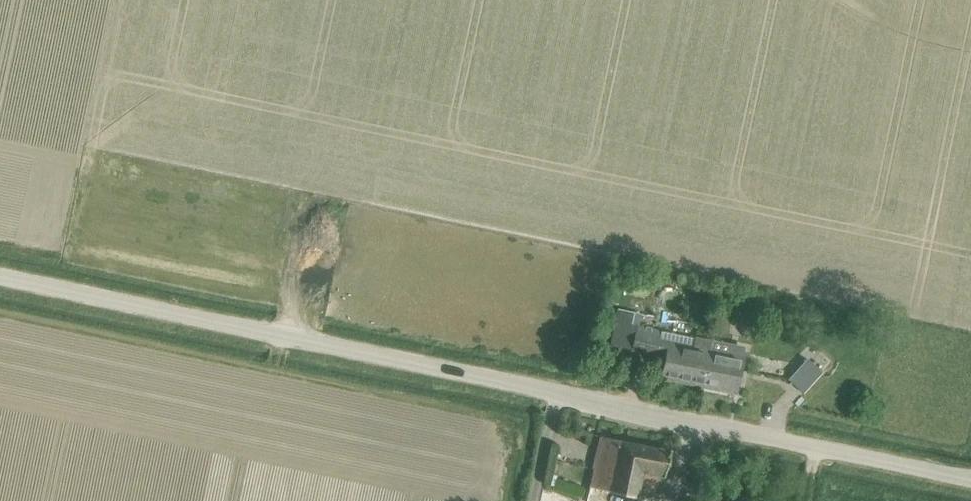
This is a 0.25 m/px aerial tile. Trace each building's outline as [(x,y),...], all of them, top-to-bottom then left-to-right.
[(619,311),(612,346),(633,350),(667,357),(662,379),(704,388),(707,374),(712,353),(714,343),(710,343),(710,341),(711,340),(695,337),(695,339),(694,346),(659,339),(661,332),(661,331),(638,326),(640,315),(619,311)] [(707,374),(704,388),(731,393),(736,394),(740,376),(743,359),(728,356),(716,354),(712,353),(707,374)] [(824,374),(807,360),(789,381),(805,395),(824,374)] [(638,499),(642,484),(656,486),(657,478),(665,480),(671,452),(621,441),(621,442),(601,438),(587,500),(648,500),(638,499)]
